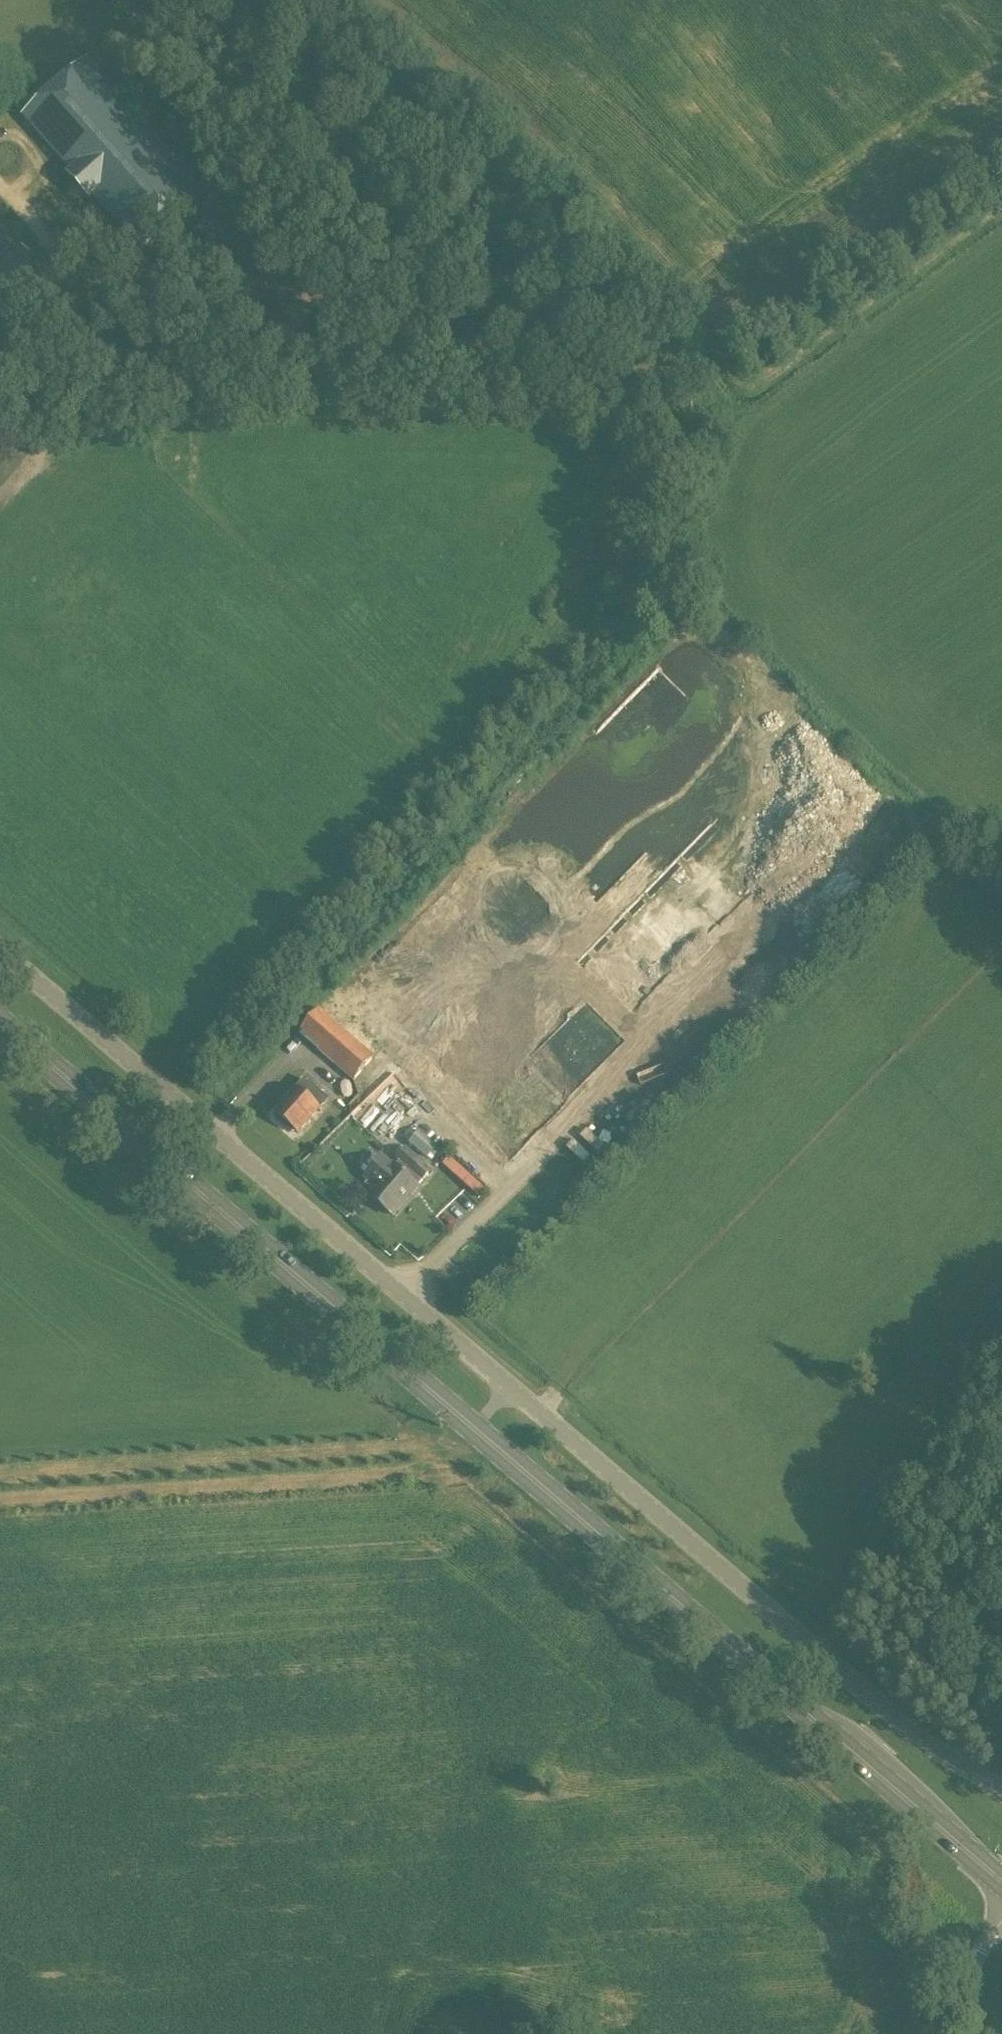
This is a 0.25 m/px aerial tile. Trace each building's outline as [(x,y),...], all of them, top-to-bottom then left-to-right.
[(93,195),(129,235),(142,250),(207,193),(86,57),(22,114),(72,171),(67,175),(88,199),(93,195)] [(402,1065),(494,1163),(628,1040),(560,967),(529,996),(505,970),(402,1065)] [(298,1033),(300,1034),(353,1081),(375,1056),(322,1010),(320,1008),(298,1033)] [(275,1113),(297,1133),(327,1098),(305,1079),(275,1113)] [(420,1132),(409,1144),(427,1159),(438,1148),(420,1132)] [(370,1197),(393,1217),(420,1185),(418,1184),(422,1180),(432,1169),(405,1147),(395,1159),(399,1162),(396,1165),(394,1163),(393,1164),(382,1155),(363,1178),(377,1189),(370,1197)]
